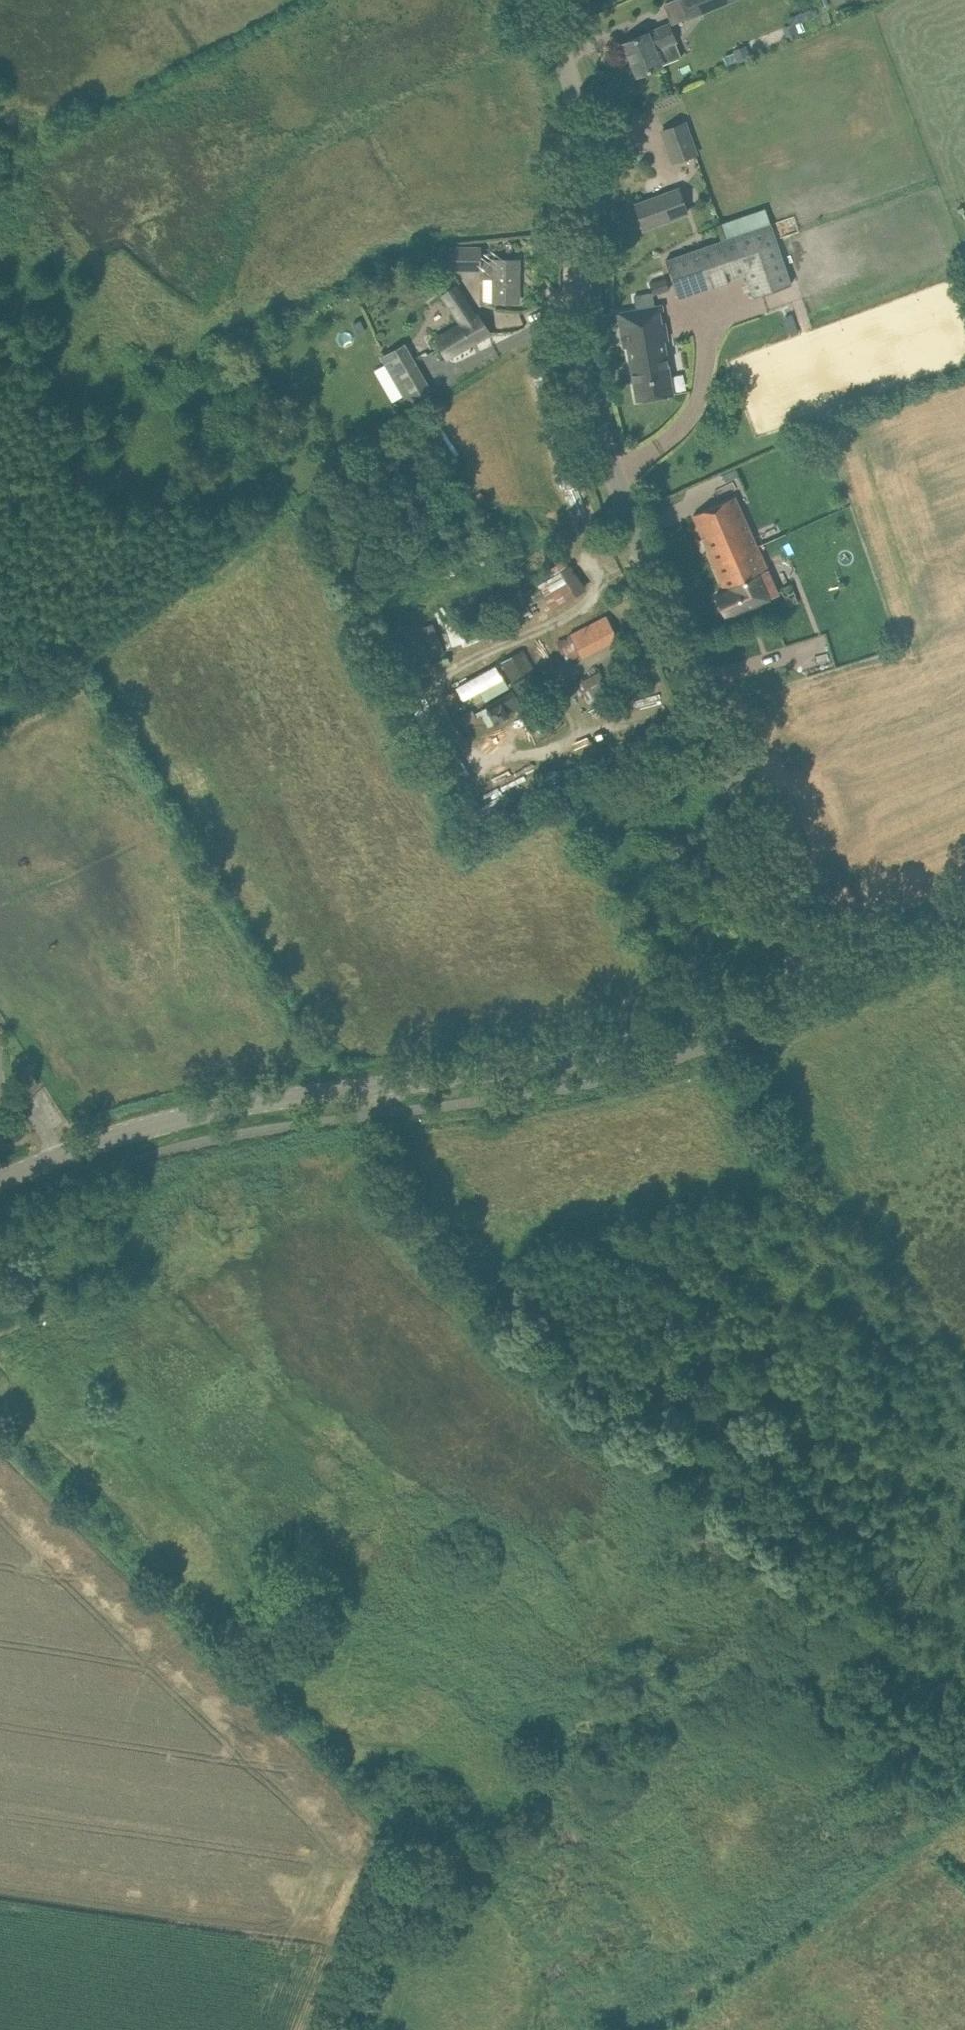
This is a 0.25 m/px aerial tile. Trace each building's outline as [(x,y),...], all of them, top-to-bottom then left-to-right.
[(692,17),(732,0),(685,0),(692,17)] [(783,34),(806,34),(806,13),(783,13),(783,34)] [(683,56),(677,42),(669,24),(649,32),(649,31),(624,42),(638,75),(683,56)] [(662,130),(673,162),(698,153),(687,121),(662,130)] [(687,212),(679,188),(636,204),(644,228),(687,212)] [(720,223),(726,239),(666,259),(678,297),(745,275),(753,297),(792,283),(765,207),(720,223)] [(480,269),(480,247),(453,247),(453,269),(480,269)] [(517,283),(517,272),(519,272),(519,259),(493,259),(493,261),(484,261),(484,277),(493,277),(493,301),(518,301),(518,284),(517,283)] [(649,283),(653,294),(669,289),(665,277),(649,283)] [(457,284),(441,295),(460,324),(437,339),(450,359),(490,333),(457,284)] [(618,312),(624,346),(628,345),(637,400),(674,393),(665,340),(669,339),(666,322),(663,322),(660,309),(663,309),(663,305),(618,312)] [(365,330),(361,319),(353,323),(358,333),(365,330)] [(408,403),(433,388),(406,341),(381,356),(408,403)] [(725,590),(715,595),(727,618),(781,592),(736,496),(693,514),(725,590)] [(550,608),(584,589),(568,562),(535,581),(550,608)] [(795,586),(784,591),(793,609),(804,604),(795,586)] [(613,638),(603,618),(574,633),(584,653),(613,638)] [(523,648),(499,661),(515,689),(485,705),(494,723),(549,694),(523,648)] [(496,665),(456,686),(463,699),(479,690),(484,700),(508,687),(496,665)] [(585,706),(610,692),(599,671),(573,684),(585,706)]
